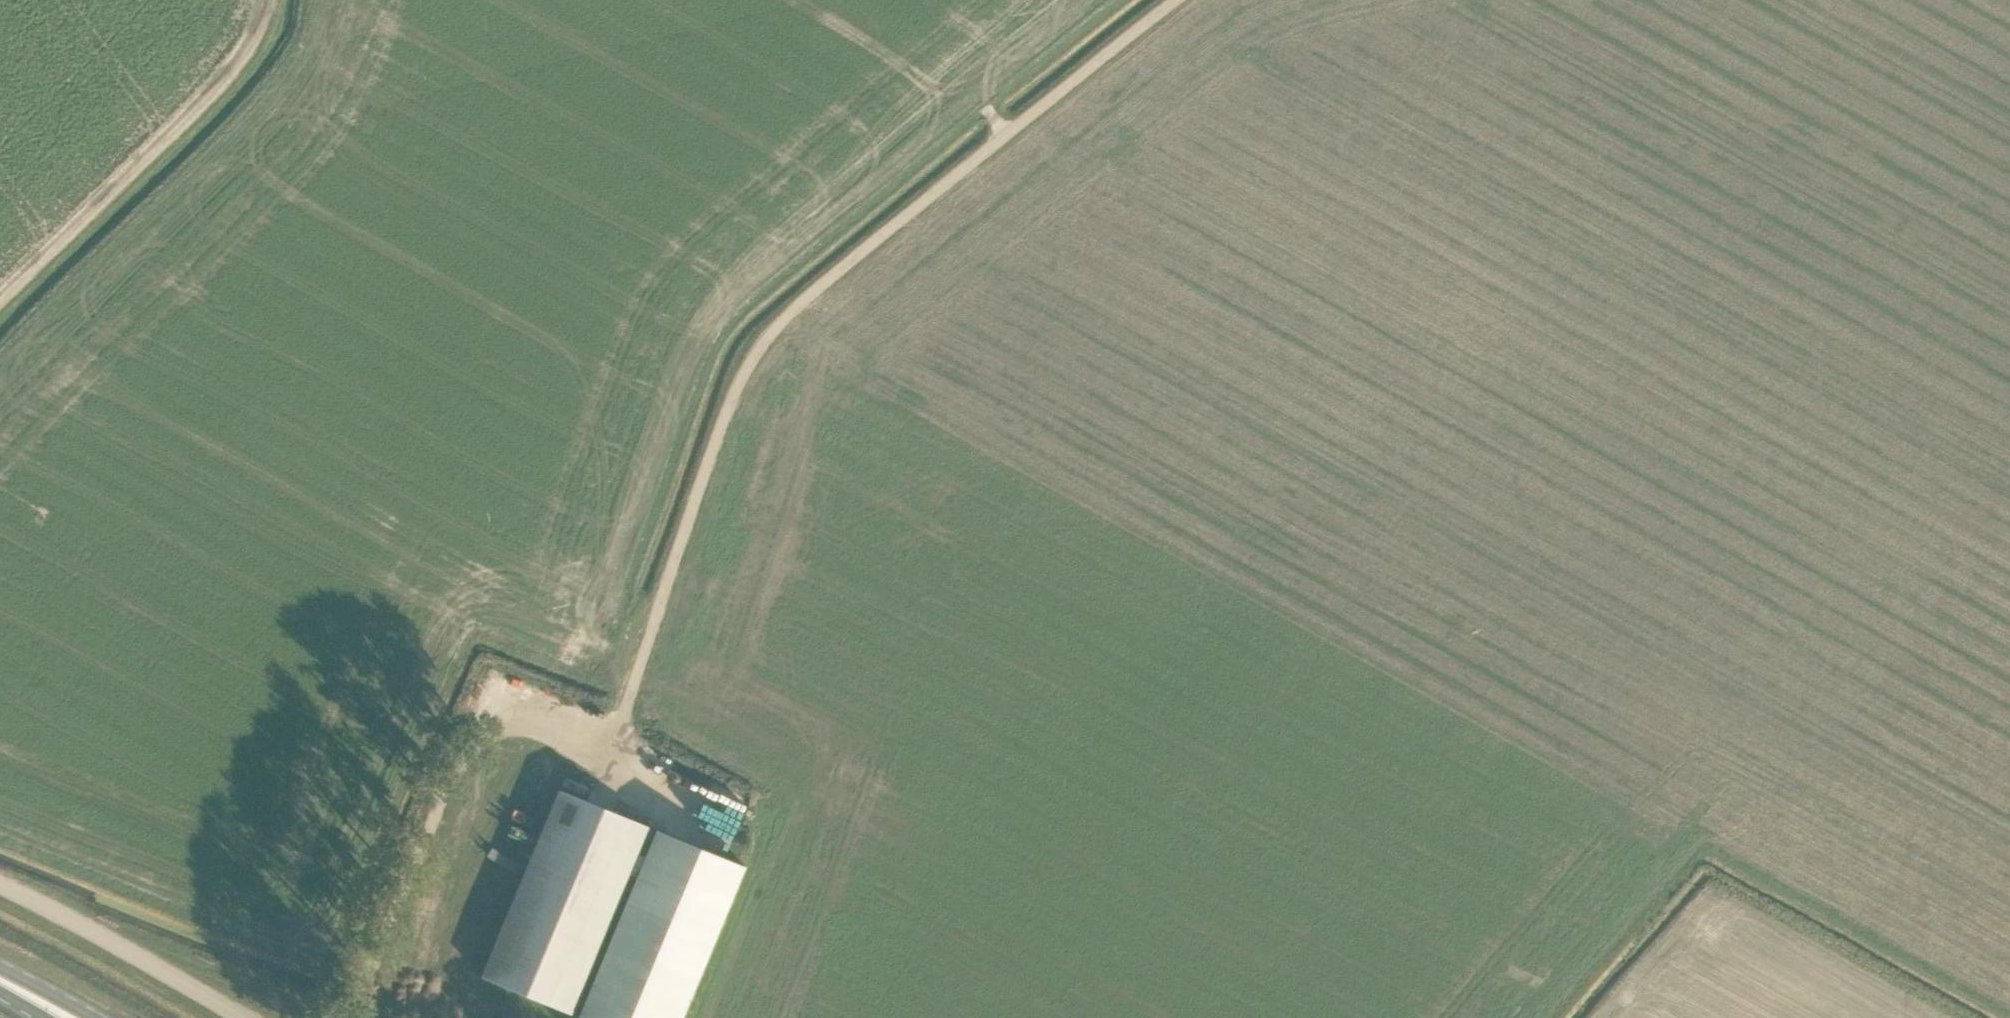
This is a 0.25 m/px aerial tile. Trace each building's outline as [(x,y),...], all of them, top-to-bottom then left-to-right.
[(649,827),(560,790),(482,976),(572,1013),(649,827)] [(657,829),(580,1016),(585,1017),(683,1017),(746,866),(657,829)]
